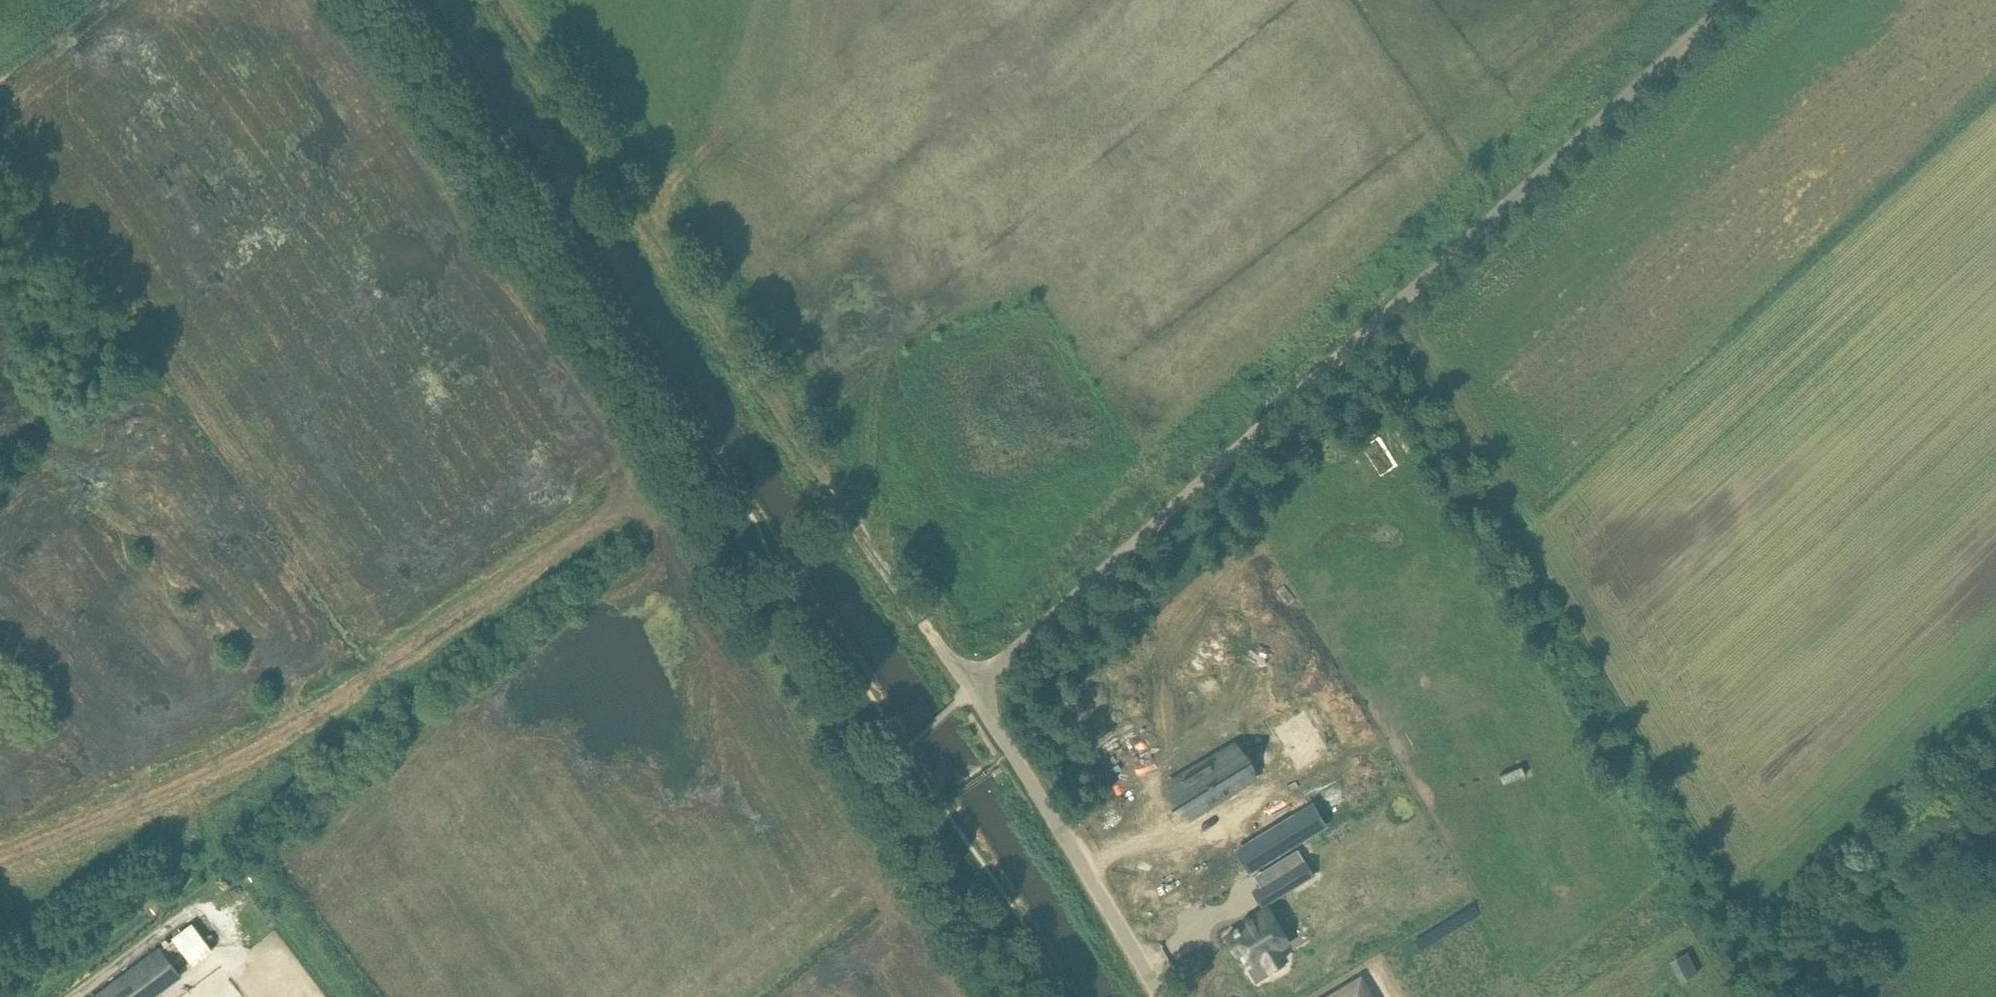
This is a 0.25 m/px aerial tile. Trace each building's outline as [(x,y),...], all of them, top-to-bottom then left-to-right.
[(784,572),(780,574),(792,592),(795,590),(800,579),(794,571),(784,572)] [(1222,753),(1170,784),(1189,815),(1210,803),(1210,802),(1208,799),(1239,780),(1222,754),(1222,753)] [(1296,813),(1237,849),(1251,871),(1310,835),(1296,813)] [(1305,859),(1273,880),(1281,893),(1315,873),(1306,859),(1305,859)] [(1279,927),(1282,926),(1269,904),(1253,914),(1253,915),(1257,920),(1249,925),(1247,922),(1246,923),(1239,927),(1238,925),(1233,929),(1234,929),(1234,930),(1226,935),(1237,953),(1244,949),(1253,964),(1263,958),(1269,969),(1288,957),(1282,946),(1291,941),(1290,939),(1287,941),(1279,927)] [(164,987),(180,975),(161,949),(97,996),(150,996),(164,987)] [(1684,980),(1702,971),(1692,951),(1674,959),(1684,980)] [(1373,993),(1375,996),(1378,996),(1364,973),(1323,996),(1366,996),(1373,993)]
